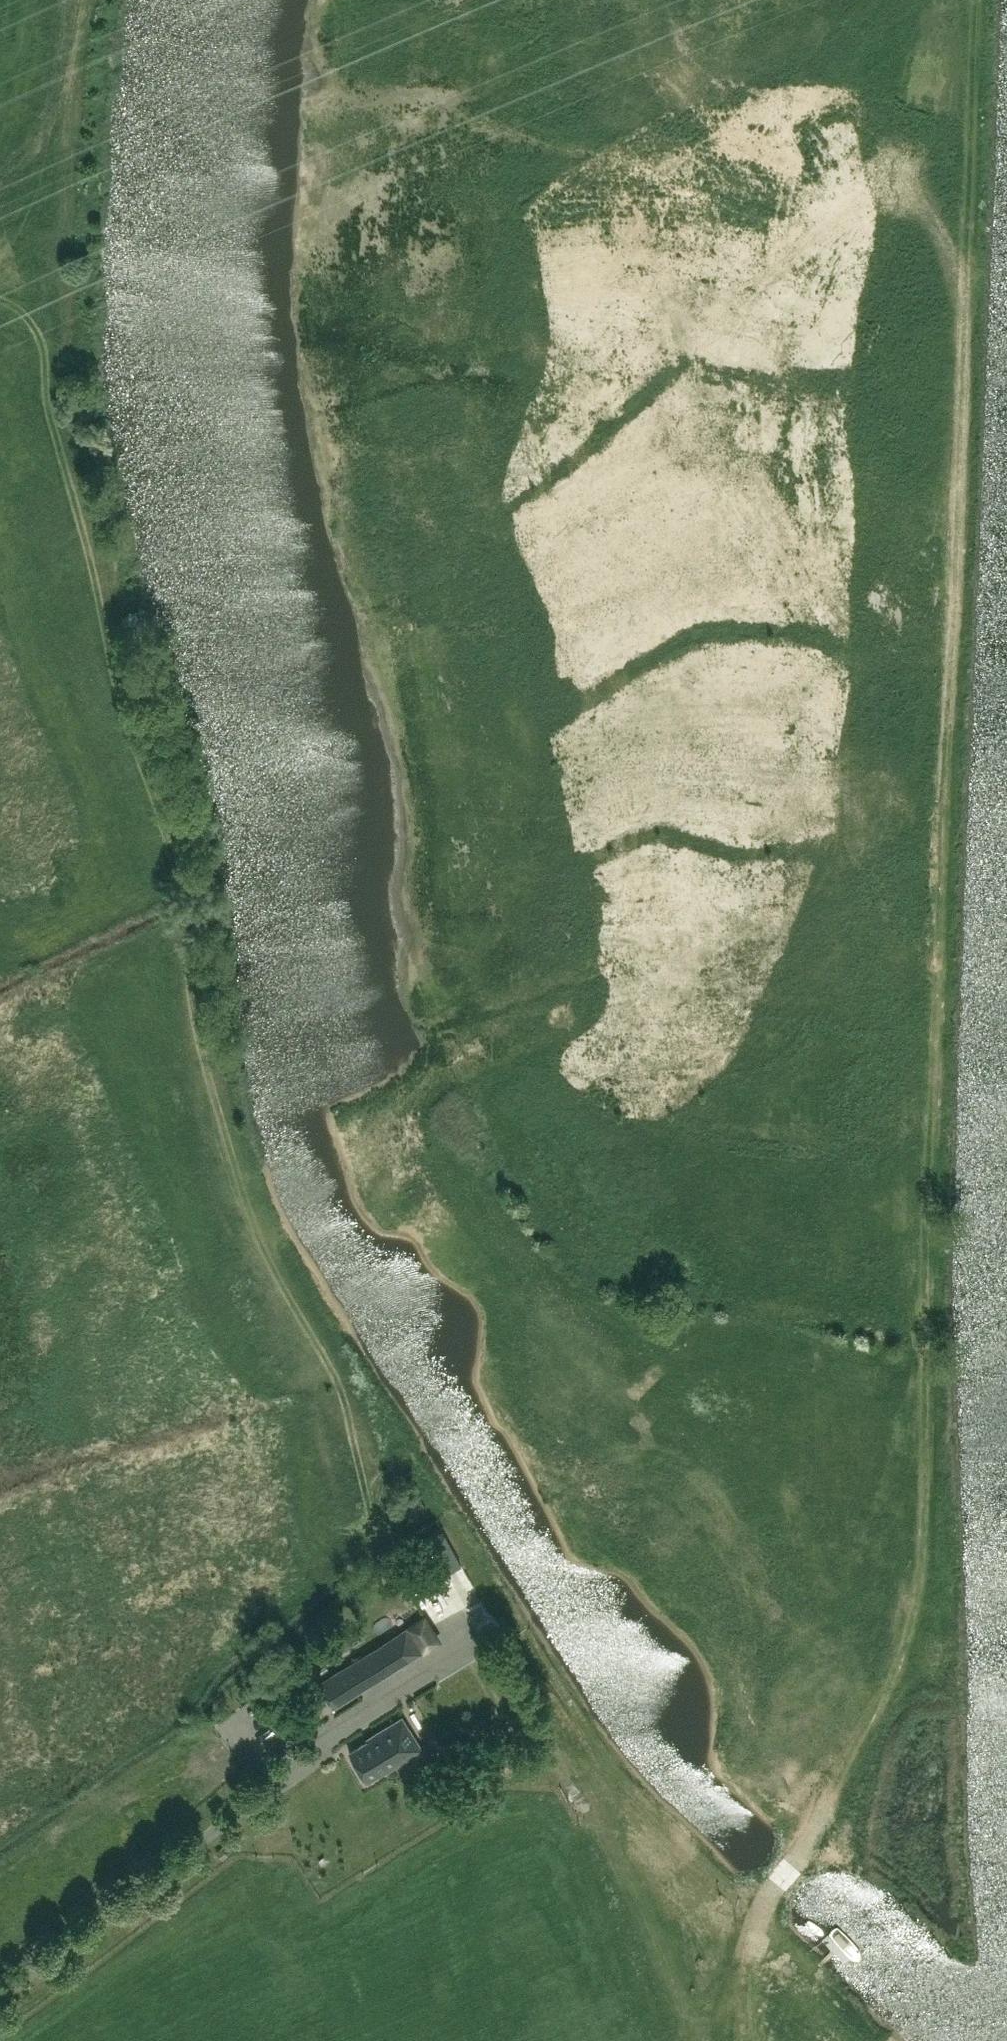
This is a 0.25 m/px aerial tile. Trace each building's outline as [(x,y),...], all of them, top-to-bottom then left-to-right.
[(409,1548),(426,1581),(459,1563),(442,1531),(409,1548)] [(427,1615),(406,1629),(414,1641),(420,1651),(441,1638),(427,1615)] [(406,1629),(320,1683),(334,1705),(371,1682),(370,1680),(382,1673),(383,1675),(420,1651),(414,1641),(406,1629)] [(349,1751),(367,1780),(375,1775),(387,1767),(386,1766),(390,1763),(392,1766),(421,1748),(402,1716),(372,1735),(374,1738),(371,1740),(370,1738),(349,1751)]
